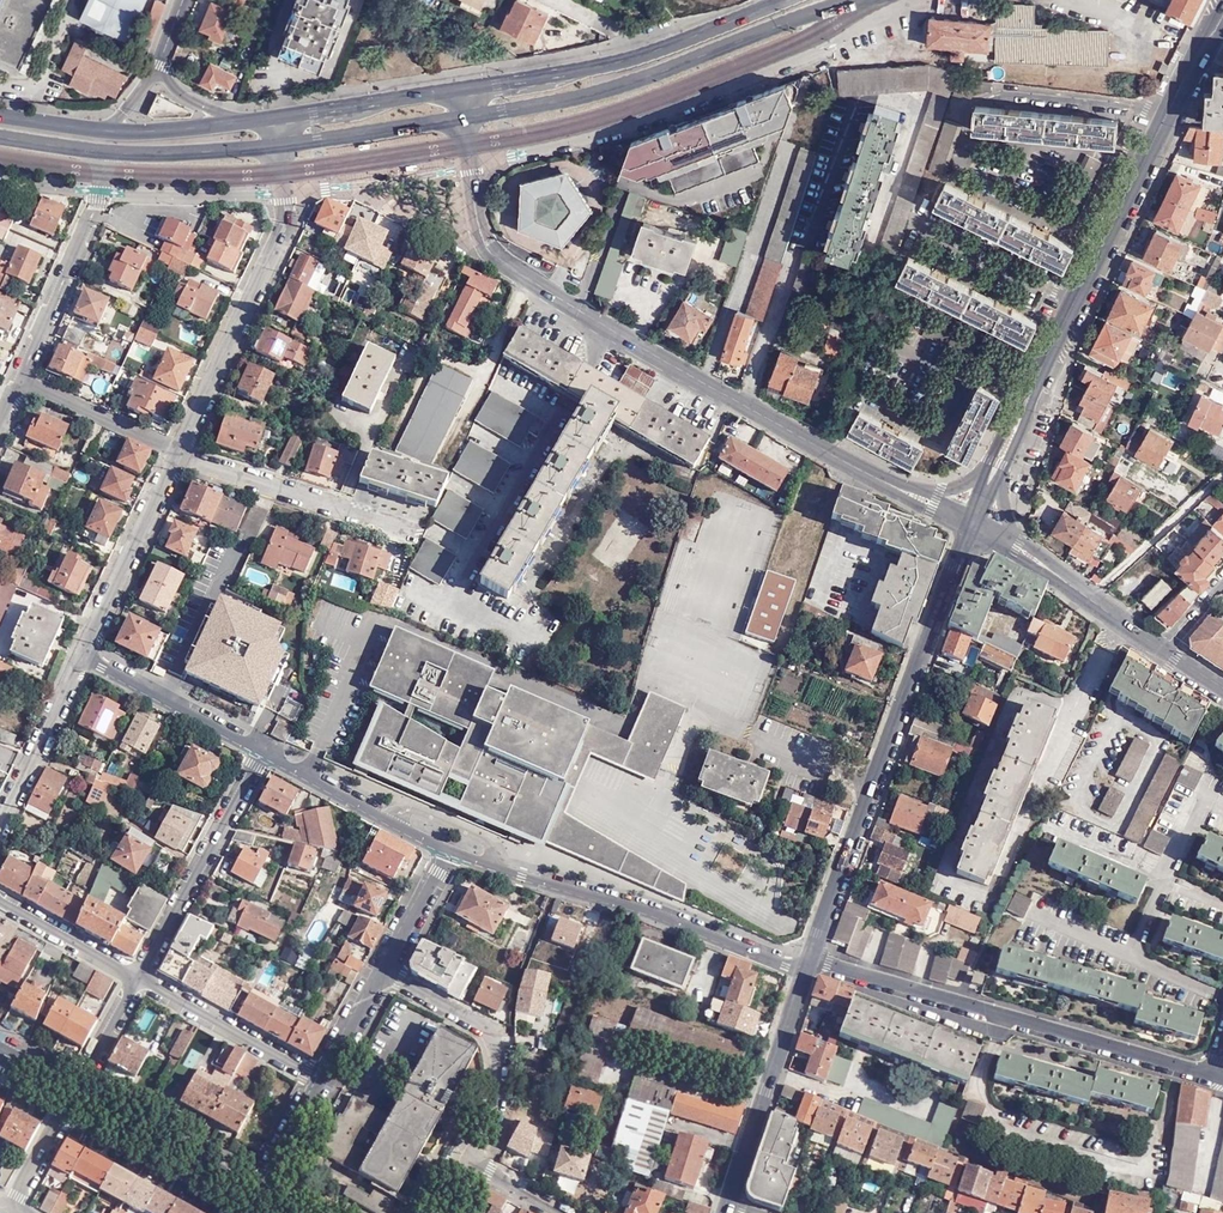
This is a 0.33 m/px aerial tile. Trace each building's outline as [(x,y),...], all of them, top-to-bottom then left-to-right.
[(0,2),(0,51),(23,62),(53,0),(1,0),(0,2)] [(89,25),(136,42),(151,0),(98,0),(89,25)] [(169,1),(167,0),(156,0),(146,28),(149,29),(148,33),(155,36),(169,1)] [(341,24),(336,22),(338,16),(342,17),(342,16),(346,2),(347,2),(348,0),(302,0),(302,2),(304,2),(301,9),(299,8),(296,17),(292,27),(295,28),(292,34),(290,33),(283,52),(324,68),(329,56),(325,54),(325,53),(330,41),(332,42),(336,32),(338,32),(341,24)] [(299,8),(301,9),(304,2),(302,2),(302,0),(297,0),(295,6),(299,8)] [(461,6),(480,15),(487,0),(464,0),(461,6)] [(523,0),(519,0),(511,13),(510,12),(503,26),(535,43),(551,13),(523,0)] [(1169,9),(1191,20),(1201,0),(1173,0),(1169,9)] [(336,22),(341,24),(342,25),(351,4),(347,2),(346,2),(342,16),(342,17),(338,16),(336,22)] [(235,12),(213,3),(201,29),(212,34),(210,37),(221,42),(235,12)] [(1110,30),(1041,29),(1041,24),(1034,24),(1034,6),(997,5),(997,23),(991,24),(931,18),(928,45),(952,48),(952,57),(962,58),(963,49),(996,52),(996,62),(1109,65),(1110,30)] [(285,31),(290,33),(292,34),(295,28),(292,27),(296,17),(292,15),(285,31)] [(899,20),(891,20),(892,44),(900,43),(899,20)] [(474,23),(471,30),(483,36),(486,29),(474,23)] [(325,54),(329,56),(330,56),(339,33),(338,32),(336,32),(332,42),(330,41),(325,53),(325,54)] [(141,50),(149,53),(155,36),(148,33),(141,50)] [(133,59),(79,35),(65,65),(76,70),(72,80),(98,92),(99,89),(107,94),(110,88),(119,92),(133,59)] [(987,51),(963,49),(962,58),(986,61),(987,51)] [(183,56),(175,53),(175,55),(173,60),(180,63),(183,56)] [(1160,69),(1166,72),(1170,64),(1164,61),(1160,69)] [(952,63),(837,69),(839,95),(953,89),(952,63)] [(236,77),(211,64),(202,83),(214,89),(217,81),(231,88),(236,77)] [(1216,72),(1214,94),(1207,93),(1204,123),(1222,124),(1222,73),(1216,72)] [(648,173),(786,120),(791,104),(800,76),(786,82),(765,91),(738,102),(705,115),(683,124),(671,128),(661,131),(650,135),(632,139),(622,168),(639,174),(647,171),(648,173)] [(998,83),(965,78),(959,95),(967,97),(968,96),(976,98),(979,91),(996,93),(998,83)] [(1140,87),(1126,80),(1122,87),(1137,95),(1140,87)] [(887,271),(948,95),(948,94),(935,91),(874,266),(887,271)] [(155,99),(148,114),(153,118),(192,117),(194,112),(176,103),(169,99),(158,95),(155,99)] [(826,251),(851,259),(900,113),(887,109),(876,105),(870,123),(866,122),(861,136),(865,138),(854,171),(849,170),(844,184),(849,186),(837,219),(833,218),(828,231),(832,233),(826,251)] [(1114,143),(1117,120),(975,105),(973,129),(1114,143)] [(948,120),(947,120),(929,170),(946,175),(962,125),(948,120)] [(1203,128),(1189,126),(1183,139),(1195,141),(1194,160),(1221,162),(1222,137),(1222,130),(1203,128)] [(802,148),(766,257),(782,262),(818,153),(802,148)] [(1100,161),(1085,154),(1052,221),(1067,228),(1100,161)] [(1176,231),(1199,185),(1177,174),(1154,219),(1176,231)] [(591,214),(565,175),(521,186),(519,230),(562,249),(591,214)] [(1062,268),(1073,247),(946,183),(936,205),(1062,268)] [(1208,189),(1199,185),(1176,231),(1187,236),(1195,219),(1194,218),(1197,207),(1200,207),(1208,189)] [(640,218),(647,198),(630,193),(597,285),(595,293),(611,300),(627,256),(620,253),(633,215),(640,218)] [(64,206),(68,198),(45,196),(32,225),(54,235),(66,207),(64,206)] [(327,229),(340,235),(350,212),(328,202),(317,224),(327,229)] [(11,218),(15,209),(3,204),(0,209),(0,214),(11,218)] [(1195,219),(1214,225),(1218,213),(1200,207),(1197,207),(1194,218),(1195,219)] [(363,208),(359,216),(367,220),(370,211),(363,208)] [(350,212),(340,235),(338,239),(351,245),(355,239),(357,240),(367,220),(359,216),(350,212)] [(7,229),(11,218),(0,214),(0,226),(7,229)] [(222,224),(233,229),(237,221),(226,216),(222,224)] [(156,237),(160,239),(169,219),(165,217),(156,237)] [(685,266),(696,238),(647,218),(637,246),(685,266)] [(161,252),(173,258),(177,260),(182,249),(191,230),(169,219),(160,239),(166,242),(161,252)] [(245,234),(249,236),(253,229),(237,221),(233,229),(222,224),(213,242),(216,244),(207,262),(229,273),(239,255),(235,253),(245,234)] [(748,232),(730,226),(719,262),(736,268),(742,249),(748,232)] [(204,227),(201,234),(212,239),(215,232),(204,227)] [(338,239),(340,235),(327,229),(324,234),(337,241),(338,239)] [(1180,264),(1188,248),(1156,231),(1142,257),(1167,270),(1172,260),(1180,264)] [(240,255),(249,236),(245,234),(235,253),(239,255),(240,255)] [(6,278),(7,274),(16,278),(28,283),(41,256),(19,246),(12,263),(7,262),(8,260),(1,257),(0,260),(0,275),(6,278)] [(411,294),(403,311),(426,322),(435,306),(432,304),(438,292),(442,293),(449,279),(432,270),(439,258),(423,250),(422,253),(411,248),(402,266),(418,274),(428,279),(418,298),(411,294)] [(139,272),(146,258),(126,249),(122,258),(116,255),(109,272),(113,274),(110,281),(130,291),(139,272)] [(189,253),(182,249),(177,260),(184,263),(189,253)] [(822,255),(805,250),(777,335),(780,337),(793,341),(822,255)] [(158,259),(169,265),(173,258),(161,252),(158,259)] [(189,253),(184,263),(189,266),(199,271),(204,260),(189,253)] [(240,255),(239,255),(229,273),(233,275),(242,256),(240,255)] [(316,290),(316,291),(318,287),(316,285),(310,282),(319,263),(303,255),(291,279),(316,290)] [(146,257),(146,258),(146,259),(139,272),(149,277),(156,261),(146,257)] [(766,257),(746,314),(755,317),(762,320),(782,262),(766,257)] [(184,277),(189,266),(184,263),(177,260),(173,258),(169,265),(167,269),(184,277)] [(1026,342),(1036,322),(908,258),(898,278),(1026,342)] [(1209,269),(1215,272),(1220,261),(1214,258),(1209,269)] [(1123,283),(1143,293),(1149,281),(1153,272),(1132,261),(1127,272),(1127,273),(1123,283)] [(316,285),(325,266),(319,263),(310,282),(316,285)] [(445,328),(465,337),(469,329),(464,327),(482,294),(489,297),(497,282),(463,266),(460,273),(470,278),(445,328)] [(1204,282),(1199,292),(1204,294),(1207,288),(1215,272),(1209,269),(1203,281),(1204,282)] [(1163,276),(1153,272),(1149,281),(1159,286),(1163,276)] [(1,289),(9,293),(16,278),(7,274),(6,278),(1,289)] [(418,274),(409,293),(411,294),(418,298),(428,279),(418,274)] [(185,287),(198,293),(202,285),(189,279),(186,285),(185,287)] [(316,290),(291,279),(276,311),(301,323),(316,291),(316,290)] [(1193,289),(1199,292),(1204,282),(1198,279),(1193,289)] [(186,285),(180,283),(174,297),(180,299),(177,305),(205,319),(218,292),(202,285),(198,293),(185,287),(186,285)] [(1204,294),(1202,298),(1219,307),(1222,299),(1222,297),(1207,288),(1204,294)] [(1191,321),(1197,308),(1202,298),(1204,294),(1199,292),(1193,289),(1188,299),(1191,300),(1188,307),(1185,306),(1180,316),(1191,321)] [(74,314),(97,324),(108,301),(85,290),(74,314)] [(1140,333),(1153,306),(1121,290),(1108,316),(1140,333)] [(0,292),(0,327),(8,330),(16,312),(11,309),(15,299),(0,292)] [(435,306),(442,293),(438,292),(432,304),(435,306)] [(403,311),(411,294),(409,293),(400,310),(403,311)] [(695,332),(700,325),(706,328),(712,317),(684,301),(669,326),(691,339),(695,332)] [(1184,335),(1209,348),(1210,348),(1210,347),(1222,323),(1222,322),(1197,308),(1191,321),(1187,329),(1184,335)] [(744,350),(755,317),(746,314),(738,311),(722,356),(744,363),(749,352),(744,350)] [(155,336),(156,336),(161,327),(144,319),(139,328),(155,336)] [(1119,357),(1132,333),(1120,327),(1107,320),(1091,352),(1115,365),(1119,357)] [(976,343),(930,321),(923,335),(969,358),(976,343)] [(1222,323),(1210,347),(1222,353),(1222,352),(1222,324),(1222,323)] [(71,343),(79,346),(86,332),(69,325),(63,339),(71,343)] [(701,336),(706,328),(700,325),(695,332),(701,336)] [(1182,337),(1184,335),(1187,329),(1180,325),(1175,334),(1182,337)] [(294,334),(305,340),(310,331),(298,326),(294,334)] [(155,336),(139,328),(134,340),(150,347),(155,336)] [(123,338),(129,341),(133,332),(128,329),(123,338)] [(694,465),(708,440),(520,329),(505,358),(586,403),(483,578),(510,594),(614,419),(694,465)] [(286,358),(306,368),(314,352),(308,349),(310,345),(303,342),(301,346),(268,330),(257,352),(283,364),(286,358)] [(847,339),(829,333),(822,351),(838,357),(834,367),(846,372),(850,361),(841,357),(847,339)] [(1142,338),(1132,333),(1119,357),(1129,362),(1142,338)] [(1204,357),(1209,348),(1184,335),(1182,337),(1179,344),(1204,357)] [(68,350),(71,343),(63,339),(60,346),(68,350)] [(52,369),(73,378),(83,357),(68,350),(60,346),(50,368),(52,369)] [(1006,358),(982,346),(975,361),(999,373),(1006,358)] [(355,402),(372,410),(395,360),(367,347),(341,402),(353,407),(355,402)] [(168,351),(155,379),(178,390),(191,362),(168,351)] [(89,359),(80,381),(83,383),(92,362),(95,356),(88,353),(85,358),(89,359)] [(795,362),(796,359),(781,353),(768,389),(785,395),(787,392),(808,400),(820,372),(795,362)] [(117,366),(95,356),(92,362),(113,373),(117,366)] [(80,381),(89,359),(85,358),(83,357),(73,378),(80,381)] [(249,403),(262,409),(276,379),(250,365),(237,393),(251,400),(249,403)] [(326,374),(334,378),(338,369),(330,365),(326,374)] [(436,509),(449,481),(436,476),(438,473),(432,471),(471,380),(439,366),(400,453),(397,452),(393,461),(373,454),(361,483),(436,509)] [(1089,383),(1085,391),(1108,402),(1117,384),(1125,388),(1128,381),(1106,370),(1102,377),(1084,367),(1079,378),(1089,383)] [(174,399),(136,380),(129,394),(133,396),(128,408),(145,416),(147,412),(164,420),(174,399)] [(1000,395),(978,385),(947,449),(968,459),(1000,395)] [(478,419),(521,444),(530,430),(538,435),(546,420),(494,390),(478,419)] [(1114,406),(1108,402),(1085,391),(1080,402),(1085,405),(1081,414),(1078,420),(1102,432),(1114,406)] [(1222,405),(1222,402),(1218,400),(1217,401),(1201,392),(1187,421),(1197,427),(1199,423),(1219,433),(1222,425),(1222,406),(1222,405)] [(312,406),(319,409),(324,398),(317,394),(312,406)] [(370,415),(372,410),(355,402),(353,407),(370,415)] [(1076,411),(1081,414),(1085,405),(1080,402),(1076,411)] [(1159,413),(1147,406),(1141,417),(1154,424),(1159,413)] [(924,445),(859,410),(848,431),(913,465),(924,445)] [(237,411),(235,417),(249,422),(251,416),(237,411)] [(57,450),(67,427),(41,415),(38,423),(34,421),(27,437),(57,450)] [(249,422),(235,417),(228,415),(217,446),(223,448),(243,455),(244,451),(255,455),(265,428),(249,422)] [(94,439),(97,440),(100,434),(103,427),(95,423),(88,438),(94,440),(94,439)] [(1099,436),(1078,424),(1066,447),(1087,458),(1089,454),(1097,458),(1105,443),(1098,438),(1099,436)] [(100,434),(97,440),(101,442),(107,428),(103,427),(100,434)] [(1163,455),(1171,441),(1150,429),(1147,435),(1136,428),(1126,445),(1165,468),(1170,459),(1163,455)] [(305,439),(295,435),(288,450),(298,453),(305,439)] [(730,435),(717,458),(777,492),(788,472),(752,451),(754,449),(730,435)] [(88,453),(94,440),(88,438),(82,451),(88,453)] [(493,491),(511,463),(472,440),(455,469),(493,491)] [(118,462),(139,472),(149,451),(138,445),(127,441),(118,462)] [(1222,459),(1222,444),(1211,442),(1209,456),(1222,459)] [(343,462),(353,465),(359,452),(342,445),(339,453),(316,446),(308,471),(331,478),(332,475),(338,476),(343,462)] [(1124,449),(1117,446),(1113,453),(1112,453),(1107,462),(1116,466),(1124,449)] [(1075,488),(1090,461),(1067,449),(1053,476),(1075,488)] [(282,463),(291,466),(298,453),(288,450),(282,463)] [(50,475),(54,466),(39,460),(33,473),(44,478),(48,480),(50,475)] [(40,486),(44,478),(33,473),(14,464),(3,489),(28,501),(27,504),(38,509),(47,489),(40,486)] [(62,493),(69,477),(71,473),(55,466),(54,466),(50,475),(54,477),(49,487),(62,493)] [(1115,467),(1113,472),(1110,477),(1116,481),(1108,496),(1127,509),(1141,486),(1121,474),(1122,472),(1115,467)] [(127,491),(133,479),(111,469),(101,490),(125,502),(130,493),(127,491)] [(45,486),(49,487),(54,477),(50,475),(48,480),(45,486)] [(852,489),(844,484),(831,518),(855,527),(854,530),(877,539),(875,545),(884,548),(885,546),(899,552),(898,556),(900,557),(895,573),(888,570),(873,610),(878,612),(871,634),(888,643),(888,641),(902,648),(912,621),(918,623),(946,547),(933,543),(936,536),(919,529),(920,526),(910,522),(874,502),(875,500),(851,492),(852,489)] [(182,511),(212,523),(212,522),(222,497),(194,485),(182,511)] [(467,536),(482,509),(449,490),(434,517),(467,536)] [(1210,493),(1203,500),(1222,514),(1212,525),(1222,533),(1222,502),(1210,493)] [(222,497),(212,522),(237,532),(249,506),(238,501),(237,503),(222,497)] [(270,513),(275,502),(259,497),(255,506),(270,513)] [(1090,516),(1093,511),(1071,499),(1065,508),(1087,521),(1090,516)] [(105,545),(120,512),(98,502),(83,535),(105,545)] [(1093,511),(1090,516),(1112,532),(1120,520),(1096,504),(1093,511)] [(1054,531),(1074,543),(1085,523),(1065,511),(1054,531)] [(56,519),(51,516),(46,526),(43,531),(49,534),(56,519)] [(1212,525),(1206,519),(1188,540),(1196,546),(1213,560),(1222,548),(1222,533),(1212,525)] [(1179,522),(1174,527),(1182,534),(1186,530),(1179,522)] [(188,557),(200,534),(178,523),(172,534),(175,536),(170,549),(188,557)] [(1103,534),(1085,523),(1074,543),(1070,552),(1089,563),(1090,562),(1094,555),(1101,559),(1110,543),(1101,537),(1103,534)] [(25,535),(0,524),(0,546),(8,550),(6,552),(15,556),(25,535)] [(266,553),(282,560),(307,571),(317,550),(300,542),(289,537),(291,532),(279,526),(266,553)] [(1166,555),(1185,537),(1182,534),(1174,527),(1156,543),(1166,555)] [(331,548),(338,533),(329,530),(323,545),(331,548)] [(1120,530),(1117,535),(1135,548),(1140,544),(1120,530)] [(302,536),(291,532),(289,537),(300,542),(302,536)] [(1135,548),(1117,535),(1114,533),(1110,538),(1130,552),(1135,548)] [(412,566),(440,582),(457,553),(429,537),(412,566)] [(354,560),(350,572),(375,581),(379,568),(388,570),(393,556),(349,542),(344,557),(354,560)] [(1214,561),(1213,560),(1196,546),(1189,553),(1186,553),(1182,557),(1183,561),(1177,567),(1199,585),(1204,585),(1207,581),(1207,577),(1204,573),(1214,561)] [(75,593),(88,567),(79,563),(81,558),(68,552),(58,574),(52,572),(47,582),(74,595),(75,593)] [(278,568),(282,560),(266,553),(263,561),(278,568)] [(1097,566),(1101,559),(1094,555),(1090,562),(1097,566)] [(1030,615),(1034,617),(1046,587),(992,557),(984,572),(971,567),(948,627),(951,629),(972,638),(981,642),(985,645),(1017,659),(1022,646),(1023,644),(994,632),(991,638),(979,633),(994,596),(1000,599),(1007,603),(1007,605),(1020,613),(1022,611),(1030,615)] [(7,570),(22,577),(26,567),(11,560),(7,570)] [(167,609),(184,578),(159,565),(142,596),(167,609)] [(32,568),(27,566),(26,567),(22,577),(17,586),(35,594),(40,584),(27,579),(32,568)] [(91,569),(88,567),(75,593),(79,595),(91,569)] [(17,586),(22,577),(7,570),(5,569),(3,573),(1,579),(17,586)] [(765,572),(745,633),(775,643),(795,582),(765,572)] [(1151,607),(1170,586),(1161,577),(1142,597),(1151,607)] [(17,586),(1,579),(0,580),(0,623),(17,586)] [(1171,621),(1199,590),(1189,582),(1160,610),(1171,621)] [(56,592),(40,584),(35,594),(51,602),(56,592)] [(275,585),(273,592),(286,597),(288,598),(290,591),(275,585)] [(397,588),(389,586),(383,606),(391,609),(397,588)] [(266,589),(262,598),(289,609),(293,601),(288,598),(286,597),(273,592),(266,589)] [(821,611),(802,601),(798,611),(818,619),(821,611)] [(61,620),(33,608),(24,628),(21,626),(17,634),(20,636),(13,652),(40,664),(61,620)] [(1167,626),(1171,621),(1160,610),(1154,616),(1167,626)] [(1222,671),(1222,628),(1207,617),(1205,616),(1189,635),(1189,637),(1188,639),(1188,641),(1189,643),(1190,644),(1191,646),(1193,647),(1195,647),(1197,648),(1200,653),(1198,654),(1222,671)] [(118,642),(155,661),(167,636),(131,617),(118,642)] [(1074,640),(1033,619),(1024,641),(1041,651),(1041,653),(1052,659),(1053,657),(1063,662),(1074,640)] [(484,751),(562,784),(589,725),(510,691),(506,701),(486,692),(495,671),(396,629),(369,687),(409,705),(415,708),(468,731),(472,722),(493,730),(484,751)] [(972,638),(951,629),(942,654),(947,656),(963,662),(966,656),(972,638)] [(880,646),(856,635),(852,645),(855,646),(845,671),(871,683),(881,657),(876,654),(880,646)] [(173,640),(161,663),(175,671),(178,666),(189,672),(200,654),(173,640)] [(985,645),(981,642),(976,653),(980,655),(985,645)] [(980,655),(979,657),(1011,672),(1017,659),(985,645),(980,655)] [(1028,649),(1022,646),(1017,659),(1023,662),(1028,649)] [(1132,655),(1126,652),(1107,690),(1116,695),(1116,696),(1124,700),(1125,702),(1134,707),(1134,709),(1143,713),(1143,715),(1150,719),(1151,720),(1160,725),(1160,726),(1170,731),(1171,733),(1177,737),(1179,739),(1187,743),(1207,703),(1163,675),(1144,664),(1145,663),(1132,655)] [(973,659),(966,656),(963,662),(947,656),(944,663),(967,673),(973,659)] [(11,666),(0,661),(0,683),(4,673),(7,675),(11,666)] [(997,707),(1002,696),(972,683),(968,693),(972,695),(997,707)] [(654,782),(686,708),(650,693),(628,742),(631,743),(620,767),(654,782)] [(109,740),(124,710),(93,694),(77,724),(109,740)] [(979,750),(997,707),(972,695),(963,715),(980,722),(970,747),(979,750)] [(296,721),(300,703),(285,700),(281,717),(296,721)] [(956,872),(988,885),(1058,717),(1026,703),(1016,728),(1012,727),(1009,734),(1012,735),(993,784),(989,782),(986,790),(989,792),(969,840),(966,838),(962,846),(966,848),(956,872)] [(562,784),(484,751),(493,730),(472,722),(468,731),(460,751),(409,721),(415,708),(409,705),(404,718),(382,705),(355,766),(356,766),(353,772),(366,778),(369,771),(438,802),(440,797),(449,778),(468,786),(459,806),(458,810),(511,833),(509,839),(520,844),(523,838),(542,847),(569,786),(562,784)] [(145,753),(159,726),(137,715),(121,747),(129,752),(132,746),(145,753)] [(942,725),(916,715),(912,725),(938,735),(942,725)] [(285,740),(293,726),(279,719),(271,733),(285,740)] [(620,767),(631,743),(628,742),(589,725),(562,784),(569,786),(544,842),(683,902),(686,885),(565,813),(590,754),(620,767)] [(951,750),(955,741),(938,735),(912,725),(909,734),(915,736),(905,761),(942,776),(951,750)] [(10,744),(14,735),(0,730),(0,741),(10,744)] [(1212,744),(1222,753),(1222,730),(1212,744)] [(1129,782),(1148,744),(1133,736),(1114,774),(1129,782)] [(979,750),(970,747),(955,741),(951,750),(975,759),(979,750)] [(216,760),(193,747),(178,773),(202,787),(203,785),(206,786),(209,780),(208,776),(211,770),(215,770),(218,764),(216,760)] [(1138,842),(1179,760),(1164,752),(1122,835),(1138,842)] [(709,754),(698,786),(759,807),(770,776),(709,754)] [(83,768),(97,776),(100,777),(104,768),(87,760),(83,768)] [(28,802),(48,812),(65,777),(46,767),(28,802)] [(1193,793),(1201,776),(1185,767),(1176,784),(1193,793)] [(138,779),(140,777),(132,773),(125,787),(133,790),(134,788),(138,779)] [(97,776),(85,799),(98,806),(112,782),(100,777),(97,776)] [(284,815),(298,792),(272,778),(259,801),(284,815)] [(149,793),(151,793),(153,785),(138,779),(134,788),(149,793)] [(1112,816),(1123,792),(1108,785),(1096,808),(1112,816)] [(823,839),(834,805),(805,794),(803,803),(813,806),(812,811),(804,833),(823,839)] [(459,806),(440,797),(438,802),(458,810),(459,806)] [(878,818),(875,826),(891,832),(894,823),(918,833),(928,808),(899,797),(889,822),(878,818)] [(44,818),(48,812),(28,802),(25,808),(44,818)] [(928,808),(918,833),(925,835),(934,813),(936,806),(929,803),(928,808)] [(173,804),(156,835),(183,850),(202,814),(173,804)] [(803,832),(804,833),(812,811),(791,804),(784,825),(803,832)] [(934,813),(950,820),(953,813),(936,806),(934,813)] [(303,843),(324,849),(328,850),(337,852),(329,808),(297,813),(301,832),(303,843)] [(418,848),(374,824),(367,838),(373,841),(363,862),(393,878),(403,859),(410,862),(418,848)] [(870,838),(886,843),(891,832),(875,826),(870,838)] [(112,860),(143,879),(163,848),(131,828),(112,860)] [(301,832),(285,828),(283,838),(295,841),(303,843),(301,832)] [(237,829),(232,839),(252,844),(256,834),(237,829)] [(780,837),(792,841),(794,836),(798,834),(783,829),(780,837)] [(1160,858),(1169,840),(1151,831),(1143,849),(1160,858)] [(892,845),(896,834),(891,832),(886,843),(892,845)] [(809,839),(798,834),(794,836),(792,841),(806,846),(807,846),(809,839)] [(903,850),(908,839),(896,834),(892,845),(903,850)] [(1205,838),(1195,857),(1222,872),(1222,847),(1205,838)] [(97,856),(76,843),(72,849),(93,863),(97,856)] [(892,845),(886,843),(877,863),(881,865),(880,866),(876,875),(898,884),(902,873),(910,853),(903,850),(892,845)] [(314,852),(294,844),(287,865),(306,872),(314,852)] [(1135,903),(1143,884),(1056,845),(1047,865),(1135,903)] [(231,871),(254,882),(267,860),(266,859),(269,854),(260,849),(256,854),(244,848),(231,871)] [(325,857),(321,865),(336,871),(341,858),(340,853),(337,852),(328,850),(325,857)] [(8,857),(0,873),(0,883),(23,896),(26,890),(34,871),(8,857)] [(142,883),(103,860),(88,897),(102,903),(111,884),(133,898),(142,883)] [(23,896),(38,904),(42,895),(48,883),(40,879),(46,866),(38,862),(34,871),(26,890),(23,896)] [(52,883),(55,870),(46,868),(43,880),(52,883)] [(376,917),(386,893),(350,875),(343,890),(339,899),(355,906),(354,907),(365,913),(376,917)] [(85,903),(50,883),(48,882),(48,883),(42,895),(38,904),(76,925),(85,903)] [(165,897),(142,883),(133,898),(128,907),(131,908),(126,919),(146,931),(148,932),(168,899),(165,897)] [(880,885),(872,906),(922,927),(931,905),(880,885)] [(472,887),(457,913),(470,920),(467,926),(479,932),(482,927),(493,933),(507,907),(472,887)] [(1022,917),(1031,901),(1016,893),(1006,909),(1022,917)] [(125,920),(87,899),(85,903),(76,925),(112,945),(125,920)] [(275,940),(281,927),(266,920),(269,913),(242,901),(238,909),(234,907),(228,921),(237,925),(248,931),(250,928),(275,940)] [(847,901),(843,914),(851,917),(870,925),(875,913),(847,901)] [(949,904),(940,901),(937,907),(946,911),(949,904)] [(981,918),(951,905),(945,921),(975,933),(981,918)] [(343,909),(336,919),(350,926),(356,915),(343,909)] [(299,914),(292,911),(286,923),(294,926),(299,914)] [(284,921),(269,913),(266,920),(281,927),(284,921)] [(834,937),(834,939),(849,945),(847,948),(863,955),(875,926),(870,925),(851,917),(843,914),(834,937)] [(19,926),(0,915),(0,960),(19,926)] [(166,958),(159,971),(183,985),(187,978),(195,963),(194,963),(201,952),(211,933),(215,927),(191,915),(190,915),(166,958)] [(348,936),(372,946),(383,927),(373,922),(359,916),(348,936)] [(126,919),(125,920),(112,945),(132,956),(146,931),(126,919)] [(1222,955),(1222,940),(1168,921),(1161,941),(1220,962),(1222,955)] [(515,1029),(515,1034),(524,1034),(525,1022),(534,1023),(535,1016),(541,1017),(550,975),(543,973),(557,941),(562,929),(545,922),(525,973),(520,989),(516,1011),(515,1029)] [(19,926),(0,960),(0,963),(23,976),(42,943),(45,946),(47,942),(19,926)] [(215,927),(211,933),(229,942),(232,935),(215,927)] [(578,937),(562,929),(557,941),(569,946),(572,941),(576,943),(578,937)] [(881,962),(914,973),(923,946),(892,933),(881,962)] [(641,945),(625,938),(613,961),(681,989),(691,966),(681,962),(684,956),(643,939),(641,945)] [(351,943),(346,940),(337,956),(346,960),(352,950),(348,948),(351,943)] [(47,942),(45,946),(43,950),(60,959),(64,951),(47,942)] [(460,998),(476,967),(424,943),(423,943),(409,970),(460,998)] [(956,959),(969,965),(974,952),(961,947),(956,959)] [(295,955),(283,948),(279,958),(292,963),(295,955)] [(861,959),(863,955),(847,948),(845,953),(861,959)] [(1138,1000),(1141,991),(1000,948),(994,969),(1134,1012),(1132,1021),(1194,1040),(1200,1019),(1138,1000)] [(47,955),(41,952),(39,957),(38,959),(43,962),(47,955)] [(194,963),(195,963),(214,974),(219,966),(204,958),(206,954),(201,952),(194,963)] [(930,978),(945,984),(948,977),(963,982),(970,965),(969,965),(956,959),(939,952),(930,978)] [(751,963),(729,954),(722,976),(733,980),(726,1001),(745,1009),(756,976),(748,973),(751,963)] [(693,960),(684,956),(681,962),(691,966),(693,960)] [(70,961),(63,959),(60,970),(66,972),(70,961)] [(72,976),(89,984),(97,970),(80,960),(72,976)] [(349,969),(333,962),(329,970),(346,977),(345,980),(352,984),(359,972),(349,969)] [(913,974),(914,973),(881,962),(880,965),(913,974)] [(23,976),(0,963),(0,972),(19,982),(23,976)] [(183,985),(230,1010),(245,985),(247,982),(245,981),(219,966),(214,974),(195,963),(187,978),(183,985)] [(111,978),(97,970),(89,984),(87,988),(103,998),(113,979),(111,978)] [(0,972),(0,980),(17,989),(19,982),(0,972)] [(978,984),(981,976),(972,973),(969,981),(978,984)] [(811,1004),(830,1011),(839,984),(823,979),(819,978),(811,1004)] [(27,979),(24,984),(39,992),(42,987),(27,979)] [(484,979),(474,999),(498,1012),(508,991),(484,979)] [(24,984),(12,1007),(36,1020),(46,996),(39,992),(24,984)] [(830,1011),(844,1016),(854,990),(839,984),(830,1011)] [(251,994),(276,1009),(279,1004),(245,985),(230,1010),(239,1015),(251,994)] [(267,1024),(276,1009),(251,994),(239,1015),(265,1030),(267,1024)] [(62,1034),(76,1008),(59,999),(58,1000),(49,995),(40,1019),(46,1022),(45,1025),(62,1034)] [(745,1009),(726,1001),(715,997),(706,1020),(751,1037),(759,1014),(745,1009)] [(302,1018),(304,1015),(282,1003),(278,1010),(300,1022),(302,1018)] [(921,1061),(933,1033),(852,1003),(846,1017),(841,1030),(921,1061)] [(636,1007),(629,1028),(739,1070),(746,1049),(636,1007)] [(82,1046),(97,1020),(76,1008),(62,1034),(82,1046)] [(278,1010),(276,1009),(267,1024),(265,1030),(288,1043),(300,1022),(278,1010)] [(593,1016),(574,1077),(595,1084),(614,1023),(593,1016)] [(324,1036),(326,1031),(302,1018),(300,1022),(324,1036)] [(805,1021),(802,1030),(809,1032),(812,1024),(805,1021)] [(312,1056),(324,1036),(300,1022),(288,1043),(312,1056)] [(322,1151),(378,1182),(371,1195),(352,1185),(345,1195),(377,1212),(385,1212),(477,1048),(439,1027),(390,1115),(353,1094),(322,1151)] [(171,1054),(181,1060),(194,1035),(184,1029),(171,1054)] [(979,1049),(933,1033),(921,1061),(968,1079),(979,1049)] [(800,1034),(795,1050),(812,1056),(806,1075),(825,1081),(826,1077),(834,1055),(837,1047),(836,1047),(800,1034)] [(538,1037),(537,1049),(547,1050),(547,1038),(538,1037)] [(123,1038),(110,1061),(137,1076),(150,1052),(123,1038)] [(246,1053),(228,1043),(217,1062),(225,1067),(224,1069),(218,1066),(213,1074),(200,1067),(181,1101),(210,1117),(213,1111),(226,1089),(229,1083),(242,1060),(246,1053)] [(241,1075),(246,1078),(248,1079),(259,1060),(246,1053),(242,1060),(229,1083),(235,1086),(241,1075)] [(851,1062),(834,1055),(826,1077),(843,1084),(851,1062)] [(1150,1113),(1156,1092),(1093,1073),(1091,1083),(998,1055),(992,1076),(1085,1104),(1088,1094),(1150,1113)] [(171,1077),(177,1067),(170,1064),(165,1073),(171,1077)] [(624,1169),(649,1177),(670,1111),(677,1093),(678,1093),(681,1085),(636,1070),(612,1141),(609,1149),(623,1154),(620,1163),(624,1169)] [(229,1083),(226,1089),(254,1105),(258,1097),(242,1087),(246,1078),(241,1075),(235,1086),(229,1083)] [(1179,1083),(1164,1184),(1178,1189),(1190,1192),(1198,1127),(1202,1127),(1208,1092),(1179,1083)] [(572,1084),(565,1105),(595,1115),(602,1094),(572,1084)] [(677,1093),(670,1111),(736,1132),(744,1106),(681,1085),(678,1093),(677,1093)] [(799,1091),(784,1085),(780,1095),(795,1101),(797,1095),(799,1091)] [(213,1111),(210,1117),(238,1133),(254,1105),(226,1089),(213,1111)] [(804,1097),(796,1121),(797,1121),(810,1127),(820,1100),(806,1093),(804,1097)] [(859,1110),(858,1115),(875,1121),(910,1135),(914,1136),(942,1147),(949,1131),(959,1102),(943,1096),(932,1123),(900,1111),(895,1124),(859,1110)] [(895,1124),(900,1111),(864,1097),(859,1110),(895,1124)] [(820,1100),(810,1127),(810,1129),(834,1138),(843,1114),(844,1109),(820,1100)] [(978,1123),(984,1106),(967,1100),(961,1117),(978,1123)] [(25,1151),(40,1125),(6,1105),(0,1119),(0,1137),(25,1151)] [(784,1110),(775,1106),(774,1107),(773,1112),(782,1116),(784,1110)] [(873,1126),(875,1121),(858,1115),(844,1109),(843,1114),(873,1126)] [(792,1177),(797,1163),(784,1158),(797,1121),(796,1121),(782,1116),(773,1112),(747,1189),(747,1190),(747,1192),(748,1194),(749,1195),(750,1197),(751,1198),(752,1199),(754,1200),(781,1209),(787,1190),(792,1177)] [(860,1153),(869,1127),(844,1117),(835,1144),(860,1153)] [(873,1126),(869,1137),(873,1139),(867,1155),(893,1167),(893,1165),(898,1167),(901,1158),(896,1156),(902,1140),(907,1142),(910,1135),(875,1121),(873,1126)] [(834,1138),(810,1129),(806,1138),(831,1146),(834,1138)] [(562,1132),(559,1143),(569,1147),(572,1135),(562,1132)] [(708,1142),(679,1133),(677,1139),(667,1136),(659,1160),(669,1164),(665,1178),(694,1188),(703,1158),(706,1149),(708,1142)] [(929,1168),(935,1151),(913,1141),(914,1136),(910,1135),(907,1142),(901,1158),(929,1168)] [(1209,1198),(1221,1202),(1222,1202),(1222,1135),(1209,1198)] [(85,1149),(67,1139),(52,1166),(70,1176),(85,1149)] [(835,1144),(832,1152),(856,1162),(860,1153),(835,1144)] [(623,1154),(609,1149),(599,1145),(595,1155),(620,1163),(623,1154)] [(561,1148),(554,1173),(583,1182),(591,1157),(561,1148)] [(114,1165),(85,1149),(70,1176),(87,1186),(90,1180),(102,1187),(114,1165)] [(713,1151),(706,1149),(703,1158),(711,1160),(713,1151)] [(926,1177),(954,1187),(962,1162),(935,1151),(929,1168),(926,1177)] [(893,1167),(867,1155),(864,1165),(889,1175),(893,1167)] [(926,1177),(929,1168),(901,1158),(898,1167),(898,1168),(926,1179),(926,1177)] [(16,1168),(8,1165),(3,1166),(0,1171),(1,1177),(0,1179),(0,1187),(4,1189),(16,1168)] [(137,1178),(114,1165),(102,1187),(101,1189),(124,1202),(137,1178)] [(981,1199),(989,1176),(990,1173),(965,1165),(956,1191),(957,1191),(981,1199)] [(70,1176),(52,1166),(48,1173),(48,1174),(66,1184),(70,1176)] [(986,1200),(996,1203),(1004,1180),(1007,1172),(997,1168),(994,1178),(986,1200)] [(1012,1183),(1004,1180),(996,1203),(1018,1210),(1025,1187),(1027,1181),(1015,1176),(1012,1183)] [(800,1179),(792,1177),(787,1190),(795,1193),(800,1179)] [(155,1188),(137,1178),(124,1202),(142,1212),(144,1209),(155,1188)] [(628,1182),(620,1178),(616,1187),(624,1191),(628,1182)] [(665,1195),(683,1200),(686,1189),(655,1179),(652,1191),(665,1195)] [(101,1189),(102,1187),(90,1180),(87,1186),(99,1192),(101,1189)] [(1095,1191),(1107,1194),(1103,1212),(1146,1212),(1148,1202),(1145,1201),(1148,1192),(1139,1190),(1133,1189),(1131,1198),(1108,1193),(1109,1185),(1096,1182),(1095,1191)] [(1164,1184),(1161,1185),(1159,1193),(1163,1196),(1162,1203),(1172,1206),(1178,1189),(1166,1185),(1164,1184)] [(496,1193),(486,1187),(480,1197),(492,1204),(501,1209),(507,1199),(496,1193)] [(1042,1200),(1043,1193),(1025,1187),(1018,1210),(1017,1212),(1039,1212),(1042,1200)] [(155,1188),(144,1209),(151,1212),(169,1212),(176,1200),(155,1188)] [(71,1200),(67,1199),(70,1193),(63,1189),(60,1195),(50,1212),(64,1212),(71,1200)] [(665,1195),(652,1191),(648,1189),(645,1195),(636,1191),(634,1194),(627,1209),(626,1212),(658,1212),(665,1195)] [(48,1212),(50,1212),(60,1195),(51,1190),(40,1209),(46,1212),(48,1212)] [(627,1209),(634,1194),(627,1191),(621,1204),(623,1205),(622,1207),(627,1209)] [(958,1202),(976,1209),(977,1208),(979,1205),(984,1208),(986,1200),(981,1199),(957,1191),(954,1200),(954,1201),(958,1202)] [(1219,1212),(1221,1202),(1209,1198),(1204,1197),(1201,1208),(1199,1212),(1222,1212),(1219,1212)] [(827,1212),(843,1212),(846,1204),(828,1198),(823,1212),(827,1212)] [(622,1207),(623,1205),(621,1204),(610,1199),(604,1212),(619,1212),(622,1207)] [(950,1199),(946,1212),(950,1212),(954,1212),(958,1202),(954,1201),(954,1200),(950,1199)] [(176,1200),(169,1212),(198,1212),(176,1200)] [(993,1211),(996,1203),(986,1200),(984,1208),(993,1211)] [(1062,1204),(1042,1200),(1039,1212),(1060,1212),(1062,1204)] [(712,1209),(688,1202),(685,1212),(710,1212),(712,1209)] [(1194,1206),(1181,1203),(1180,1209),(1192,1212),(1194,1206)] [(501,1209),(492,1204),(488,1212),(490,1212),(498,1212),(501,1209)]
